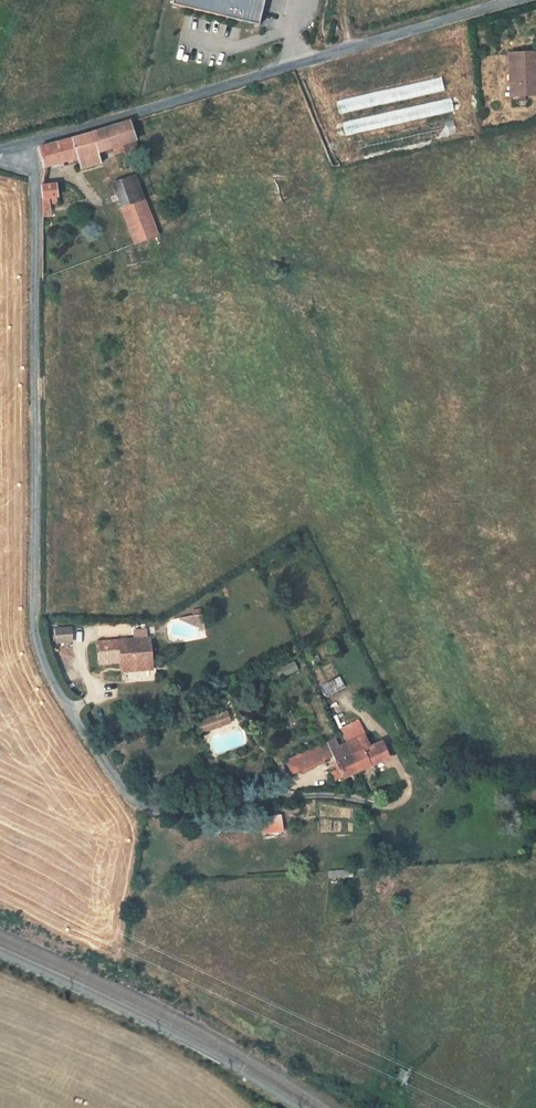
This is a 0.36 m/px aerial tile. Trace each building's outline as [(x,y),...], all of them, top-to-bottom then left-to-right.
[(265,0),(173,0),(172,5),(259,26),(265,0)] [(508,54),(510,96),(535,95),(535,53),(508,54)] [(424,107),(411,108),(411,116),(453,112),(452,100),(423,102),(424,107)] [(342,120),(343,132),(392,127),(391,114),(342,120)] [(93,133),(38,148),(44,168),(59,163),(60,167),(64,166),(64,162),(77,158),(80,168),(102,163),(99,155),(102,154),(101,151),(112,147),(115,154),(125,151),(123,144),(136,140),(130,122),(93,133)] [(357,152),(456,137),(454,123),(355,139),(357,152)] [(134,175),(112,183),(122,208),(144,200),(134,175)] [(57,184),(41,186),(43,199),(42,217),(44,217),(52,216),(51,204),(57,204),(56,197),(58,197),(57,184)] [(144,200),(122,208),(135,243),(149,238),(157,235),(148,209),(144,200)] [(193,616),(180,619),(205,630),(202,614),(193,616)] [(134,626),(135,640),(146,639),(145,624),(141,624),(142,625),(138,626),(138,623),(134,623),(134,626)] [(71,628),(56,629),(57,642),(71,641),(71,628)] [(135,640),(99,642),(100,663),(113,662),(112,652),(121,652),(121,662),(122,668),(123,683),(153,680),(152,666),(150,638),(146,639),(135,640)] [(121,652),(112,652),(113,662),(121,662),(121,652)] [(340,677),(322,686),(326,694),(344,685),(340,677)] [(230,723),(226,712),(217,715),(221,726),(230,723)] [(217,715),(199,722),(202,732),(221,726),(217,715)] [(340,730),(347,743),(359,771),(372,765),(371,763),(387,756),(388,758),(389,758),(382,741),(370,746),(359,721),(340,730)] [(336,739),(327,743),(333,756),(339,769),(343,777),(343,778),(359,771),(347,743),(340,747),(336,739)] [(327,743),(318,747),(323,757),(326,755),(328,758),(333,756),(327,743)] [(318,747),(287,761),(293,774),(328,758),(326,755),(323,757),(318,747)] [(339,769),(332,773),(336,780),(343,777),(339,769)] [(248,815),(239,816),(241,831),(251,829),(248,815)] [(281,815),(260,818),(262,833),(283,830),(281,815)] [(353,869),(329,871),(330,878),(353,877),(353,869)]
